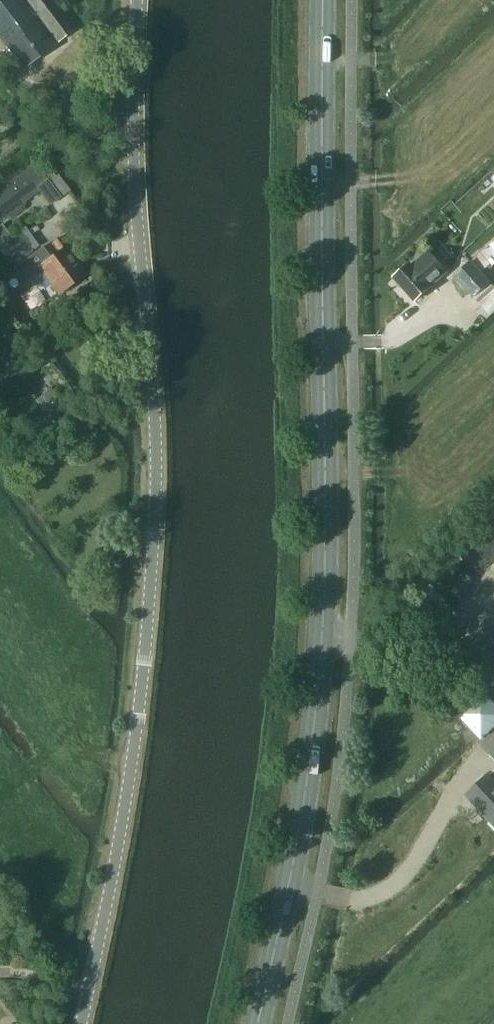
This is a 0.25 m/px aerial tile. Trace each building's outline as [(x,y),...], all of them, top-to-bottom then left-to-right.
[(20,0),(0,0),(0,38),(22,68),(52,45),(41,29),(45,26),(57,42),(73,29),(59,11),(69,4),(66,0),(26,0),(40,19),(36,22),(20,0)] [(52,183),(40,165),(0,191),(0,209),(6,217),(27,204),(25,202),(52,183)] [(0,245),(0,249),(12,267),(37,251),(22,230),(0,245)] [(59,294),(83,277),(68,255),(72,252),(62,237),(52,244),(57,252),(39,266),(59,294)] [(448,271),(429,250),(412,265),(411,264),(395,279),(415,301),(448,271)] [(455,276),(475,297),(476,297),(491,314),(493,311),(493,286),(491,283),(471,263),(455,276)] [(458,715),(482,740),(493,729),(493,702),(484,691),(458,715)] [(466,795),(493,825),(493,775),(492,776),(489,773),(466,795)]
